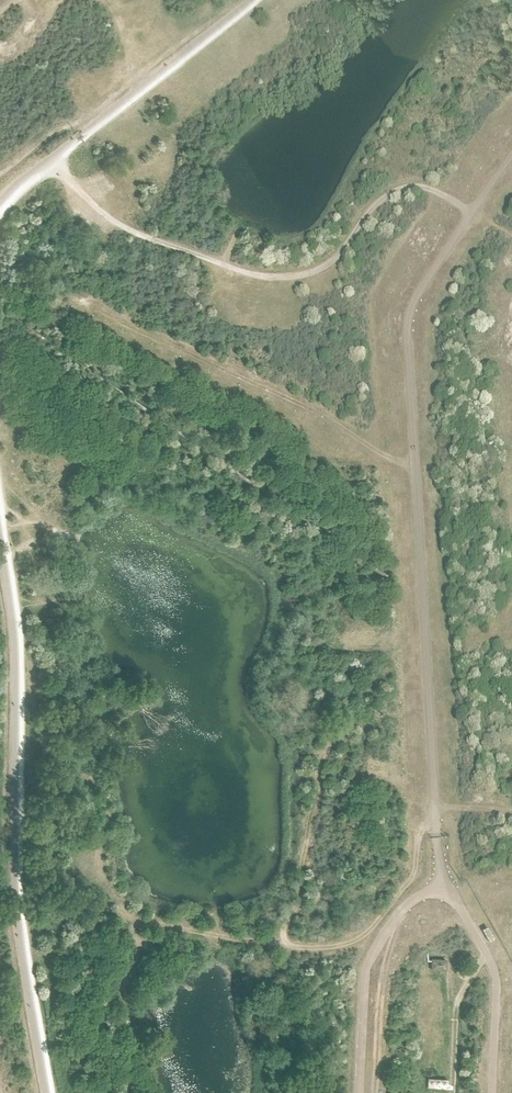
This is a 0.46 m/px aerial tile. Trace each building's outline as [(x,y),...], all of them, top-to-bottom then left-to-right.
[(488,941),(493,939),(487,927),(482,930),(488,941)] [(445,970),(446,960),(432,960),(431,970),(445,970)] [(447,1080),(427,1080),(427,1089),(447,1089),(447,1080)]
